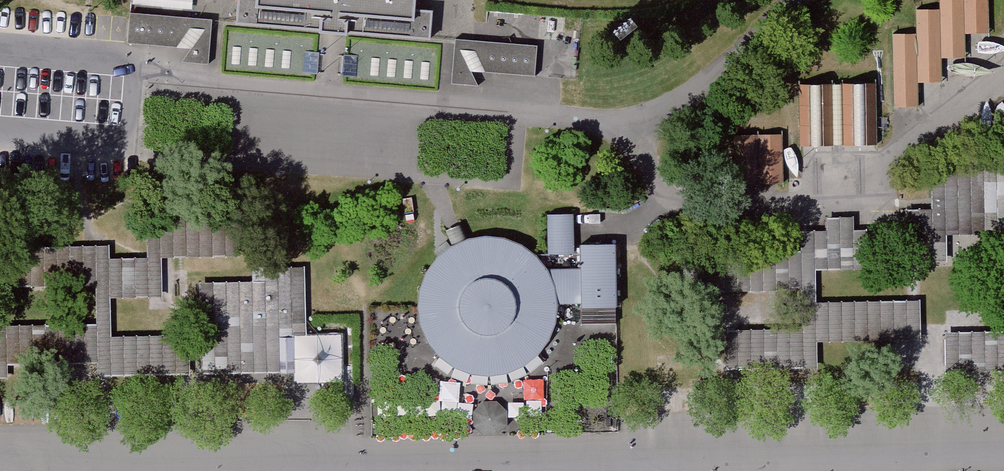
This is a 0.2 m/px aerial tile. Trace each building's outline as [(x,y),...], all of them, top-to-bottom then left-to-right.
[(227,24),(223,73),(442,90),(445,43),(433,42),(435,14),(418,13),(419,0),(242,0),(240,25),(227,24)] [(991,35),(991,0),(939,0),(939,9),(916,9),(917,34),(892,34),(893,108),(896,108),(918,108),(918,85),(943,85),(942,59),(966,59),(966,35),(991,35)] [(215,24),(134,18),(132,48),(188,52),(187,65),(211,67),(215,24)] [(458,40),(454,88),(480,90),(481,76),(537,81),(540,47),(458,40)] [(799,147),(804,147),(876,148),(877,85),(800,85),(799,147)] [(736,133),(736,191),(785,191),(785,134),(736,133)] [(922,344),(922,304),(824,304),(824,271),(1003,270),(1003,145),(971,145),(971,171),(932,171),(932,211),(908,211),(908,238),(853,238),(853,220),(827,220),(827,233),(801,233),(801,253),(720,253),(694,253),(694,293),(711,293),(804,293),(804,332),(726,332),(726,373),(818,373),(818,344),(922,344)] [(580,219),(554,219),(554,257),(580,257),(580,219)] [(151,223),(152,259),(152,262),(113,263),(113,255),(113,249),(105,249),(22,251),(23,292),(99,290),(100,328),(0,330),(0,380),(14,380),(14,369),(101,367),(102,382),(105,382),(194,380),(193,339),(179,339),(115,341),(114,302),(151,302),(167,301),(166,266),(166,262),(177,262),(244,261),(244,221),(151,223)] [(586,272),(550,274),(537,258),(528,252),(522,248),(504,241),(487,240),(470,243),(463,227),(455,230),(447,232),(454,249),(439,260),(428,275),(420,293),(418,312),(421,330),(429,347),(441,362),(455,373),(473,380),(491,381),(509,379),(526,371),(541,358),(552,344),(558,326),(559,308),(587,307),(587,328),(626,328),(624,251),(586,250),(586,272)] [(266,267),(267,284),(199,284),(200,306),(200,375),(287,374),(287,336),(313,336),(312,314),(312,267),(287,267),(266,267)] [(1003,377),(1003,334),(950,335),(950,344),(950,378),(1003,377)] [(521,382),(525,401),(546,397),(541,377),(521,382)]
